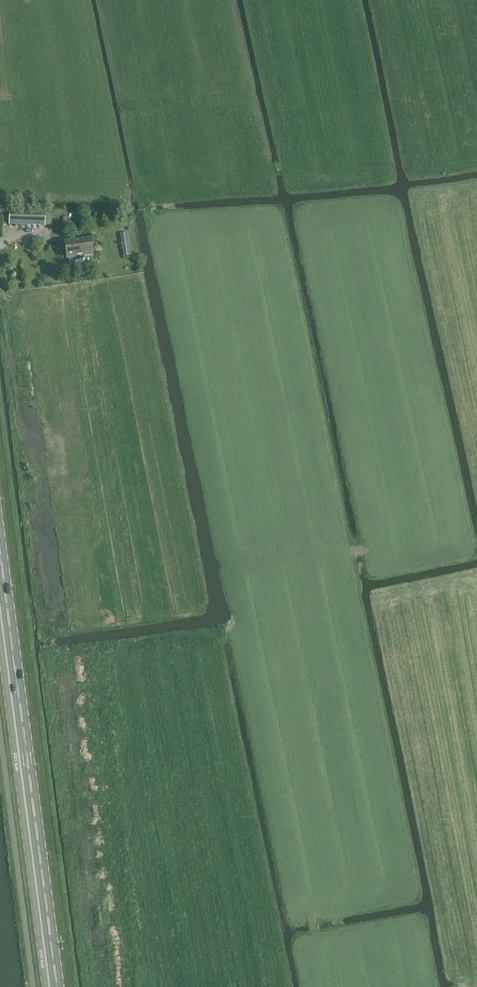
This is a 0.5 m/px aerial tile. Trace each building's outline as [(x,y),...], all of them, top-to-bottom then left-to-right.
[(45,226),(45,213),(10,212),(9,224),(45,226)] [(128,233),(121,234),(124,257),(131,255),(128,233)] [(85,260),(85,257),(93,256),(91,239),(65,243),(67,259),(75,258),(75,261),(85,260)]
